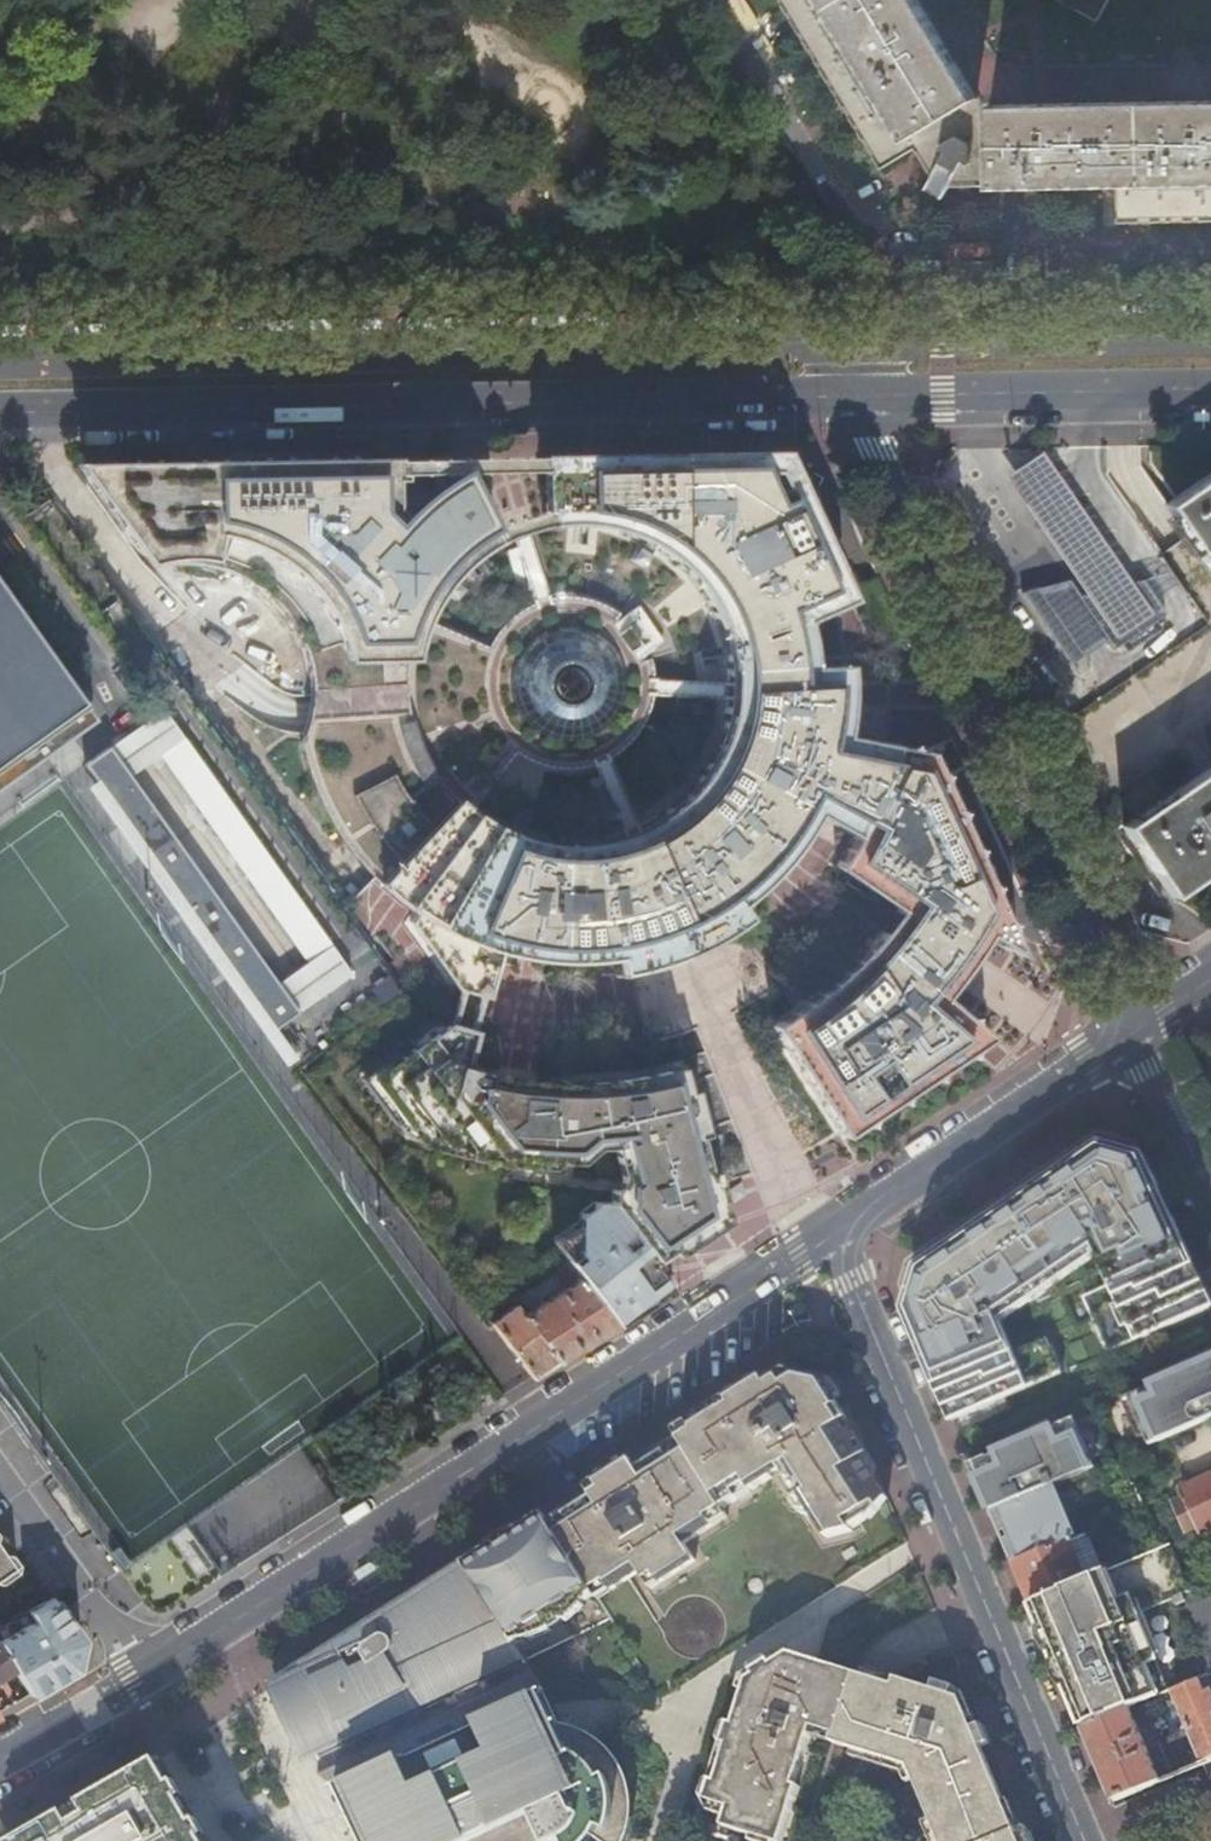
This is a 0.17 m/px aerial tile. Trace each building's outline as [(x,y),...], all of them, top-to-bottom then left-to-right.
[(819,0),(773,0),(854,136),(875,170),(909,149),(819,0)] [(909,149),(984,102),(921,0),(819,0),(909,149)] [(984,102),(909,149),(926,178),(920,190),(936,199),(942,187),(989,185),(991,108),(1210,105),(1210,0),(921,0),(984,102)] [(989,185),(1016,185),(1083,184),(1111,184),(1210,181),(1210,105),(991,108),(989,185)] [(1111,184),(1112,224),(1210,221),(1210,181),(1111,184)] [(1040,452),(1002,477),(1072,581),(1111,640),(1148,616),(1128,584),(1040,452)] [(295,632),(298,639),(302,649),(305,657),(307,665),(309,673),(310,683),(310,694),(310,700),(310,708),(308,716),(307,724),(305,732),(302,740),(300,744),(302,751),(304,759),(307,769),(310,777),(312,784),(316,794),(320,801),(324,810),(328,818),(332,826),(336,831),(341,839),(347,848),(360,864),(368,873),(378,883),(387,891),(402,903),(409,908),(407,910),(412,914),(409,923),(454,988),(482,995),(495,950),(502,951),(512,954),(523,956),(537,958),(547,959),(559,959),(571,960),(577,960),(577,961),(581,961),(581,959),(587,959),(594,958),(601,958),(608,957),(608,958),(612,957),(612,956),(619,955),(626,954),(633,952),(638,951),(638,952),(645,950),(644,949),(654,946),(670,940),(683,934),(690,931),(699,927),(708,921),(709,922),(715,919),(714,918),(723,912),(730,907),(736,903),(737,904),(740,901),(739,900),(750,891),(755,887),(759,883),(760,884),(763,881),(762,880),(769,872),(780,860),(786,853),(791,845),(798,836),(803,828),(807,821),(809,817),(812,813),(854,836),(924,752),(838,737),(841,717),(842,696),(842,669),(806,670),(804,650),(800,629),(794,610),(808,604),(812,613),(843,599),(838,586),(839,586),(797,494),(796,494),(791,482),(765,494),(761,485),(765,484),(765,456),(749,456),(749,455),(416,462),(80,467),(140,552),(142,550),(147,558),(156,556),(159,570),(166,568),(174,567),(181,567),(189,567),(197,568),(205,569),(213,570),(220,572),(226,574),(233,577),(240,580),(246,583),(251,587),(258,591),(264,595),(269,600),(276,607),(281,613),(286,618),(291,627),(295,632)] [(1162,504),(1210,576),(1210,470),(1162,504)] [(1072,581),(1020,593),(1077,673),(1186,599),(1170,573),(1145,580),(1128,584),(1148,616),(1111,640),(1072,581)] [(94,721),(0,589),(0,788),(94,721)] [(160,710),(136,727),(327,994),(351,977),(160,710)] [(107,748),(83,766),(125,825),(148,808),(169,838),(146,854),(186,911),(177,917),(223,982),(232,975),(272,1032),(297,1014),(107,748)] [(924,752),(854,836),(836,868),(897,910),(888,923),(879,934),(871,945),(857,960),(848,969),(840,977),(831,984),(823,992),(814,999),(805,1006),(795,1013),(786,1019),(777,1024),(776,1022),(770,1026),(840,1136),(986,1038),(947,1004),(945,1006),(936,997),(950,979),(952,980),(962,967),(971,953),(969,952),(981,935),(1018,957),(924,752)] [(1121,826),(1170,896),(1210,870),(1210,764),(1121,826)] [(444,1026),(372,1081),(413,1136),(437,1143),(469,1151),(467,1160),(483,1164),(501,1166),(503,1149),(525,1151),(542,1152),(564,1153),(576,1153),(582,1148),(600,1147),(612,1146),(626,1142),(635,1177),(637,1184),(610,1204),(592,1203),(578,1215),(578,1223),(553,1240),(552,1248),(564,1264),(615,1329),(630,1320),(630,1319),(646,1306),(672,1286),(652,1260),(655,1258),(667,1250),(672,1258),(724,1222),(714,1181),(705,1184),(694,1137),(703,1135),(698,1115),(689,1117),(677,1069),(660,1074),(640,1078),(619,1081),(594,1084),(565,1084),(545,1083),(524,1082),(505,1079),(477,1073),(461,1070),(471,1034),(444,1026)] [(1102,1151),(1003,1214),(924,1267),(920,1281),(917,1290),(910,1313),(942,1395),(954,1423),(1210,1311),(1200,1291),(1145,1163),(1102,1151)] [(513,1307),(488,1325),(531,1380),(554,1362),(558,1366),(615,1329),(564,1264),(553,1273),(562,1284),(551,1290),(555,1296),(522,1317),(513,1307)] [(589,1477),(542,1519),(588,1588),(597,1602),(637,1577),(643,1584),(652,1579),(657,1587),(682,1570),(672,1554),(701,1535),(696,1527),(725,1508),(721,1502),(738,1491),(743,1496),(763,1484),(761,1480),(775,1471),(781,1481),(777,1483),(790,1503),(796,1500),(820,1538),(847,1533),(845,1530),(862,1519),(864,1521),(880,1499),(856,1460),(861,1455),(847,1431),(844,1433),(837,1424),(845,1418),(843,1400),(835,1388),(831,1384),(825,1373),(818,1361),(793,1354),(780,1362),(774,1355),(764,1363),(759,1355),(746,1365),(739,1369),(724,1378),(726,1384),(689,1406),(689,1411),(683,1403),(669,1413),(669,1426),(661,1434),(649,1443),(636,1452),(627,1441),(602,1457),(584,1469),(589,1477)] [(1129,1399),(1149,1446),(1210,1419),(1210,1363),(1129,1399)] [(1073,1422),(972,1466),(991,1512),(1054,1487),(1094,1470),(1073,1422)] [(220,1572),(332,1502),(299,1449),(179,1524),(198,1554),(206,1549),(220,1572)] [(1183,1489),(1182,1486),(1179,1487),(1185,1502),(1174,1507),(1187,1536),(1198,1531),(1204,1545),(1208,1544),(1205,1538),(1210,1535),(1210,1477),(1183,1489)] [(1054,1487),(991,1512),(1002,1540),(1013,1566),(1069,1542),(1076,1539),(1054,1487)] [(398,1609),(269,1690),(294,1745),(304,1766),(319,1759),(321,1765),(331,1761),(530,1667),(510,1639),(522,1632),(528,1641),(582,1606),(576,1597),(588,1588),(542,1519),(530,1526),(521,1532),(517,1532),(511,1534),(505,1537),(500,1539),(496,1543),(492,1546),(488,1550),(486,1553),(484,1555),(398,1609)] [(1069,1542),(1013,1566),(1017,1577),(1030,1606),(1085,1583),(1069,1542)] [(1170,1547),(1162,1550),(1182,1597),(1190,1594),(1170,1547)] [(1085,1583),(1030,1606),(1049,1652),(1135,1616),(1172,1601),(1182,1597),(1162,1550),(1085,1583)] [(10,1569),(0,1554),(0,1576),(10,1569)] [(1185,1603),(1210,1664),(1210,1591),(1185,1603)] [(1185,1603),(1182,1597),(1172,1601),(1175,1607),(1185,1603)] [(0,1627),(0,1649),(13,1671),(28,1697),(71,1672),(77,1641),(50,1603),(0,1627)] [(1168,1694),(1135,1616),(1049,1652),(1070,1702),(1082,1731),(1139,1706),(1168,1694)] [(0,1649),(0,1679),(13,1671),(0,1649)] [(834,1746),(855,1676),(789,1656),(747,1684),(733,1728),(727,1726),(723,1728),(719,1743),(721,1747),(726,1749),(716,1784),(710,1782),(707,1785),(702,1799),(704,1803),(730,1810),(724,1830),(762,1840),(784,1840),(799,1789),(795,1788),(812,1730),(833,1736),(831,1744),(834,1746)] [(530,1667),(331,1761),(342,1783),(540,1690),(530,1667)] [(1025,1827),(1014,1832),(972,1728),(961,1700),(951,1697),(954,1689),(934,1683),(932,1691),(896,1680),(894,1688),(873,1681),(855,1676),(834,1746),(909,1768),(939,1840),(1030,1840),(1025,1827)] [(1170,1693),(1201,1765),(1210,1761),(1210,1696),(1209,1691),(1202,1694),(1197,1682),(1170,1693)] [(332,1787),(334,1793),(337,1791),(361,1840),(478,1840),(534,1815),(546,1840),(568,1840),(589,1832),(603,1840),(623,1840),(624,1840),(627,1834),(628,1827),(630,1815),(630,1801),(629,1789),(626,1779),(621,1769),(616,1761),(608,1751),(597,1742),(587,1736),(579,1732),(571,1730),(561,1728),(554,1713),(546,1696),(540,1690),(342,1783),(332,1787)] [(1142,1713),(1139,1706),(1082,1731),(1098,1769),(1112,1803),(1159,1783),(1153,1769),(1158,1768),(1155,1762),(1151,1764),(1131,1718),(1142,1713)] [(155,1766),(40,1831),(22,1840),(199,1840),(155,1766)] [(478,1840),(546,1840),(534,1815),(478,1840)] [(591,1839),(593,1840),(603,1840),(589,1832),(568,1840),(590,1840),(591,1839)]
